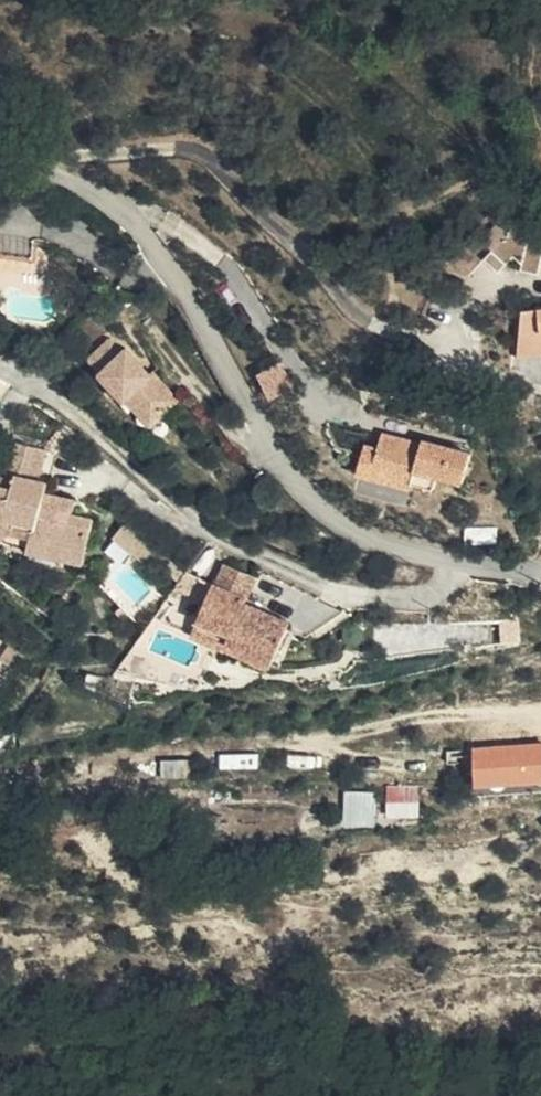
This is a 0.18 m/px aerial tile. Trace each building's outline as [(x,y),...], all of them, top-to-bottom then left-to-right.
[(512,217),(489,245),(504,255),(511,247),(522,254),(521,261),(538,262),(538,237),(512,217)] [(525,299),(524,328),(532,328),(540,329),(540,296),(525,299)] [(186,374),(162,345),(160,347),(157,349),(149,340),(152,338),(137,320),(133,323),(123,311),(101,329),(112,341),(110,344),(133,371),(136,369),(148,383),(159,374),(170,388),(186,374)] [(540,344),(540,329),(532,328),(524,328),(522,347),(540,344)] [(152,338),(149,340),(157,349),(160,347),(152,338)] [(159,374),(148,383),(159,397),(170,388),(159,374)] [(426,445),(429,437),(391,424),(387,436),(382,450),(419,463),(414,476),(436,483),(439,472),(467,481),(476,451),(444,439),(441,449),(426,445)] [(39,471),(45,440),(11,432),(3,473),(0,475),(0,530),(14,518),(38,524),(90,536),(95,510),(75,506),(77,490),(48,483),(37,480),(39,471)] [(382,450),(387,436),(377,432),(364,463),(413,480),(414,476),(419,463),(382,450)] [(430,434),(429,437),(426,445),(441,449),(444,439),(430,434)] [(50,473),(39,471),(37,480),(48,483),(50,473)] [(85,557),(90,536),(38,524),(35,545),(85,557)] [(212,587),(204,608),(241,624),(239,632),(283,649),(303,605),(252,584),(260,562),(228,547),(219,569),(212,587)] [(212,587),(219,569),(194,559),(184,576),(212,587)] [(241,624),(204,608),(197,624),(278,658),(283,649),(239,632),(241,624)] [(471,789),(540,786),(540,743),(469,746),(471,789)] [(386,818),(417,817),(416,785),(385,786),(386,818)] [(373,826),(373,791),(341,791),(341,827),(373,826)]
